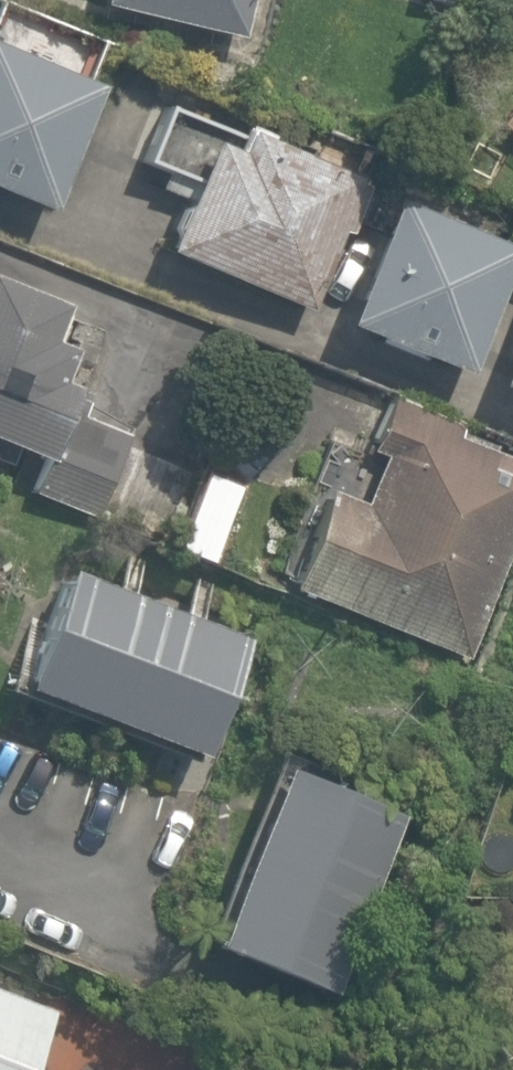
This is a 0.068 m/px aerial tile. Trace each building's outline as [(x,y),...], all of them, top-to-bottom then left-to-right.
[(236,0),(79,0),(77,10),(230,36),(236,0)] [(0,42),(0,202),(27,213),(84,78),(0,42)] [(349,173),(214,112),(201,141),(192,137),(147,238),(291,302),(349,173)] [(362,185),(293,348),(330,364),(346,328),(440,368),(494,242),(362,185)] [(458,417),(487,428),(504,387),(512,390),(512,278),(458,417)] [(101,490),(121,438),(37,406),(60,345),(24,331),(37,298),(0,284),(0,451),(101,490)] [(373,410),(301,588),(462,654),(512,526),(512,466),(373,410)] [(196,562),(232,477),(188,459),(153,544),(196,562)] [(27,570),(0,638),(0,675),(172,743),(212,643),(27,570)] [(299,988),(365,809),(238,762),(172,941),(299,988)] [(0,983),(0,1037),(19,991),(0,983)]
